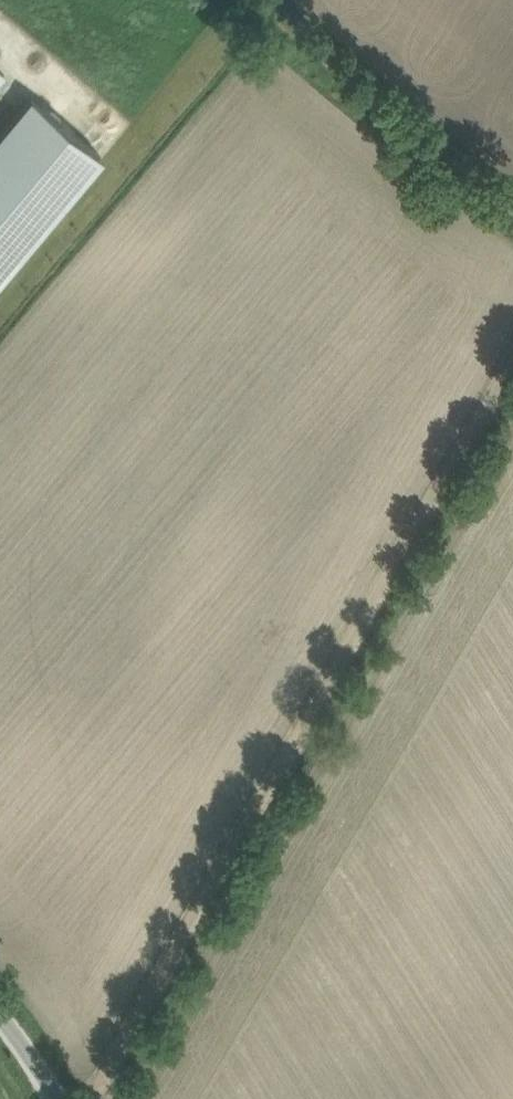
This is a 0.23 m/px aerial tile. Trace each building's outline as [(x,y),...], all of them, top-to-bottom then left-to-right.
[(100,155),(32,97),(0,136),(0,274),(100,155)]
